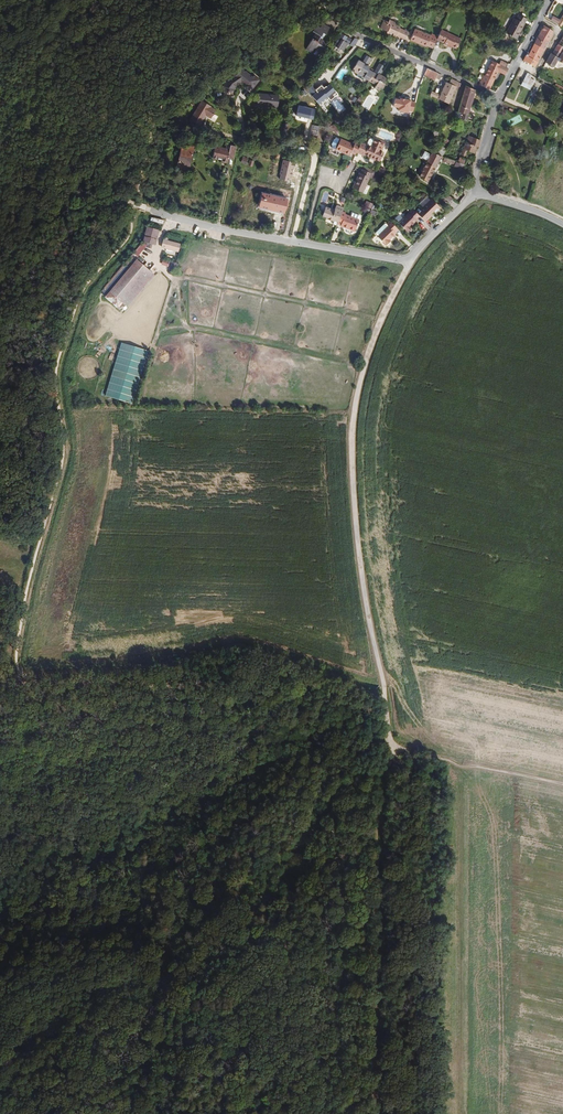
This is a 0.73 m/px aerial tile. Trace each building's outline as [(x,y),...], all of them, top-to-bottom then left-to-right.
[(515,35),(522,12),(512,10),(510,15),(508,15),(503,31),(515,35)] [(388,33),(397,37),(402,28),(401,27),(402,25),(401,24),(399,23),(397,25),(387,21),(387,19),(381,16),(381,17),(377,16),(373,23),(378,26),(378,29),(387,34),(388,33)] [(319,27),(314,24),(310,29),(313,31),(303,46),(309,50),(312,47),(320,51),(327,41),(323,39),(331,27),(323,22),(319,27)] [(539,59),(544,49),(545,47),(554,30),(545,24),(530,55),(528,54),(527,57),(525,61),(536,64),(539,60),(539,59)] [(454,35),(435,26),(432,34),(431,35),(438,38),(437,40),(442,43),(443,41),(446,42),(450,43),(454,35)] [(421,41),(427,44),(431,35),(432,34),(426,31),(424,33),(409,27),(404,37),(409,39),(410,37),(421,41)] [(546,63),(553,66),(558,57),(560,52),(562,48),(562,33),(559,40),(552,54),(551,54),(546,63)] [(341,37),(336,44),(345,50),(349,43),(341,37)] [(383,84),(382,82),(384,78),(376,73),(377,72),(379,73),(383,66),(378,62),(372,72),(366,68),(367,66),(365,65),(369,58),(364,55),(359,62),(355,60),(350,69),(355,73),(361,77),(367,80),(374,84),(372,87),(377,90),(378,87),(380,88),(383,84)] [(505,71),(509,64),(506,63),(507,59),(501,56),(500,60),(501,61),(498,67),(505,71)] [(482,70),(477,80),(488,84),(498,67),(488,63),(484,70),(482,70)] [(260,86),(267,76),(262,72),(260,74),(249,66),(244,69),(246,71),(236,78),(231,84),(232,90),(242,88),(242,87),(244,84),(243,83),(246,80),(249,80),(254,83),(254,82),(260,86)] [(433,68),(430,73),(437,77),(440,70),(433,68)] [(534,74),(529,71),(522,83),(527,86),(529,83),(533,85),(536,79),(532,77),(534,74)] [(435,99),(448,104),(457,87),(461,80),(461,79),(451,75),(441,94),(437,93),(435,99)] [(480,88),(468,83),(459,102),(463,105),(461,110),(467,113),(480,88)] [(330,101),(337,96),(330,85),(323,89),(322,86),(315,91),(317,94),(312,97),(318,106),(328,99),(330,101)] [(437,93),(431,90),(428,96),(435,99),(437,93)] [(287,101),(287,96),(281,95),(281,96),(273,95),(273,94),(267,93),(266,98),(268,99),(267,101),(266,101),(266,106),(272,106),(272,105),(280,106),(280,107),(286,108),(287,103),(285,103),(285,101),(287,101)] [(209,118),(212,119),(214,114),(217,116),(220,109),(217,108),(218,106),(209,101),(200,119),(207,122),(209,118)] [(315,113),(301,108),(296,123),(310,128),(315,113)] [(286,130),(290,118),(283,115),(278,128),(286,130)] [(467,143),(475,145),(480,133),(468,129),(459,145),(464,148),(467,143)] [(329,149),(348,154),(350,150),(358,153),(358,151),(374,156),(377,147),(373,146),(375,138),(366,136),(364,143),(359,142),(354,140),(353,142),(349,140),(348,142),(333,139),(329,149)] [(214,140),(212,151),(220,153),(219,156),(228,157),(232,150),(233,139),(226,138),(225,142),(214,140)] [(191,145),(172,142),(172,147),(175,147),(174,158),(185,161),(186,151),(190,151),(191,145)] [(441,154),(446,155),(448,154),(452,156),(451,159),(457,162),(461,157),(462,158),(465,152),(458,149),(456,155),(439,147),(429,142),(423,151),(421,149),(417,155),(419,157),(413,168),(423,174),(438,149),(441,154)] [(369,168),(359,164),(357,169),(356,168),(352,177),(354,178),(352,184),(360,187),(365,173),(367,174),(369,168)] [(441,195),(445,189),(437,184),(433,190),(441,195)] [(262,188),(259,201),(283,205),(286,193),(262,188)] [(416,210),(421,214),(426,208),(426,206),(429,203),(430,204),(434,198),(426,191),(418,201),(417,200),(411,206),(416,210)] [(447,204),(452,199),(445,192),(440,198),(447,204)] [(360,201),(362,202),(360,206),(365,208),(366,205),(368,201),(368,198),(362,196),(360,201)] [(283,205),(259,201),(258,205),(282,210),(283,205)] [(334,201),(332,205),(323,203),(320,212),(331,216),(337,216),(335,221),(340,222),(339,224),(352,228),(356,217),(342,212),(343,210),(339,209),(341,203),(334,201)] [(416,210),(411,206),(408,203),(401,211),(397,208),(393,213),(405,224),(409,221),(407,219),(416,210)] [(375,233),(374,234),(383,242),(384,241),(386,242),(389,239),(387,237),(393,230),(392,228),(393,226),(385,219),(383,221),(385,222),(384,222),(375,233)] [(375,233),(384,222),(382,221),(380,220),(372,229),(373,231),(375,233)] [(149,224),(144,243),(157,246),(162,227),(149,224)] [(166,246),(165,249),(172,251),(172,248),(177,249),(179,243),(164,239),(161,245),(166,246)] [(168,265),(174,267),(177,257),(171,255),(168,265)] [(134,257),(104,291),(106,293),(135,259),(134,257)] [(135,259),(106,293),(115,300),(118,297),(121,301),(119,304),(124,309),(128,305),(154,274),(135,259)] [(154,274),(128,305),(130,307),(156,276),(154,274)] [(149,352),(122,344),(106,397),(133,405),(149,352)]
